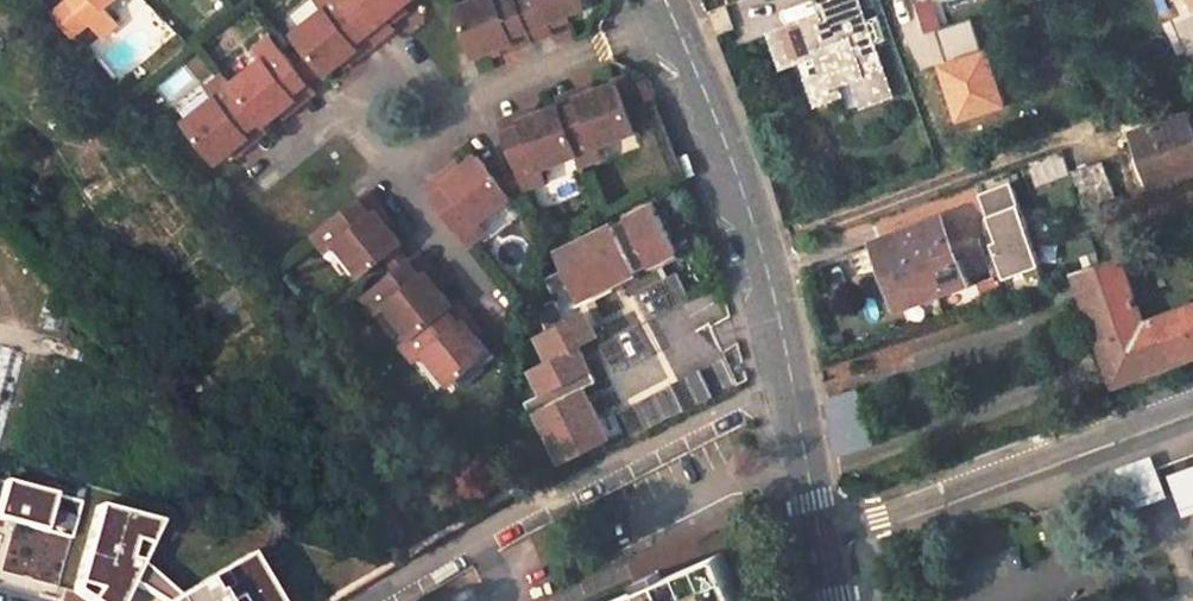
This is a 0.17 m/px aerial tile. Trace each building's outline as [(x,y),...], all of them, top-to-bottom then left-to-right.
[(108,39),(149,4),(145,0),(75,0),(108,39)] [(295,28),(315,54),(326,67),(330,72),(344,60),(359,47),(355,42),(371,29),(348,0),(320,0),(324,5),(295,28)] [(371,29),(403,2),(406,0),(348,0),(371,29)] [(459,12),(474,49),(478,61),(497,54),(516,47),(513,41),(531,32),(518,0),(489,0),(459,12)] [(568,18),(589,10),(585,0),(518,0),(531,32),(531,34),(568,18)] [(770,34),(782,66),(814,54),(821,73),(809,77),(819,100),(840,93),(836,82),(855,74),(866,101),(890,93),(857,0),(836,0),(823,5),(832,27),(822,32),(816,17),(770,34)] [(379,40),(397,27),(393,22),(409,9),(403,2),(371,29),(379,40)] [(536,46),(573,31),(568,18),(531,34),(536,46)] [(348,66),(379,40),(371,29),(355,42),(359,47),(344,60),(348,66)] [(500,61),(536,46),(531,34),(531,32),(513,41),(516,47),(497,54),(500,61)] [(233,83),(262,119),(266,124),(284,108),(295,98),(298,98),(298,95),(295,92),(309,81),(298,69),(271,36),(255,49),(263,59),(233,83)] [(326,67),(315,54),(307,61),(306,63),(316,75),(323,71),(326,67)] [(298,69),(309,81),(316,75),(306,63),(298,69)] [(598,144),(637,128),(613,71),(589,80),(574,87),(576,91),(560,98),(580,150),(584,160),(601,151),(598,144)] [(586,73),(551,87),(556,90),(557,92),(560,98),(576,91),(574,87),(589,80),(586,73)] [(217,95),(187,119),(218,159),(235,145),(251,134),(249,130),(262,119),(233,83),(226,74),(210,86),(217,95)] [(655,94),(647,75),(639,78),(647,98),(655,94)] [(288,114),(317,91),(309,81),(295,92),(298,95),(298,98),(295,98),(284,108),(288,114)] [(502,122),(521,171),(527,183),(544,176),(540,166),(580,150),(560,98),(557,92),(535,102),(516,110),(518,116),(502,122)] [(1149,181),(1192,167),(1192,138),(1183,110),(1130,130),(1149,181)] [(242,152),(270,129),(266,124),(262,119),(249,130),(251,134),(235,145),(242,152)] [(437,197),(472,241),(487,230),(481,220),(510,197),(507,191),(503,181),(482,155),(467,166),(451,179),(455,183),(437,197)] [(461,159),(428,185),(437,197),(455,183),(451,179),(467,166),(461,159)] [(516,174),(521,186),(527,183),(521,171),(516,174)] [(507,191),(521,186),(516,174),(503,181),(507,191)] [(1008,183),(974,196),(1006,279),(1040,266),(1008,183)] [(370,214),(375,210),(388,227),(394,222),(368,190),(357,199),(370,214)] [(361,274),(385,254),(398,244),(400,242),(388,227),(375,210),(370,214),(357,199),(313,235),(327,251),(336,243),(361,274)] [(969,286),(989,282),(972,203),(944,209),(956,263),(963,262),(969,286)] [(557,462),(605,442),(583,389),(596,383),(581,347),(600,339),(589,313),(569,321),(564,309),(684,259),(664,210),(564,252),(571,269),(552,277),(561,298),(541,306),(550,329),(541,333),(551,358),(532,366),(543,391),(523,399),(528,411),(535,408),(557,462)] [(878,252),(897,300),(959,276),(940,228),(878,252)] [(391,261),(404,251),(398,244),(385,254),(391,261)] [(404,251),(391,261),(398,269),(410,259),(404,251)] [(1083,294),(1093,291),(1101,311),(1108,331),(1141,319),(1136,303),(1116,251),(1073,267),(1083,294)] [(443,282),(418,253),(410,259),(421,276),(425,272),(437,286),(443,282)] [(398,269),(363,296),(377,314),(385,307),(410,336),(446,306),(450,303),(437,286),(425,272),(421,276),(410,259),(398,269)] [(1093,291),(1083,294),(1090,315),(1101,311),(1093,291)] [(463,319),(476,336),(482,331),(455,299),(450,303),(446,306),(458,322),(463,319)] [(422,351),(447,382),(487,350),(476,336),(463,319),(458,322),(446,306),(410,336),(401,343),(412,358),(422,351)] [(1179,306),(1141,319),(1108,331),(1121,365),(1148,354),(1166,347),(1170,358),(1192,349),(1192,327),(1188,328),(1179,306)] [(1153,365),(1170,358),(1166,347),(1148,354),(1153,365)] [(858,415),(855,398),(828,404),(833,424),(858,415)] [(840,457),(867,451),(858,415),(833,424),(840,457)] [(1150,454),(1113,470),(1130,510),(1167,495),(1150,454)] [(1192,512),(1192,464),(1167,473),(1181,516),(1192,512)] [(93,600),(275,600),(240,541),(197,566),(187,563),(157,581),(141,553),(151,509),(90,495),(83,506),(78,497),(58,492),(38,480),(0,470),(0,522),(6,526),(0,549),(0,557),(7,569),(55,581),(71,555),(64,583),(93,600)] [(720,554),(662,580),(659,572),(638,581),(640,587),(608,600),(739,600),(720,554)]
